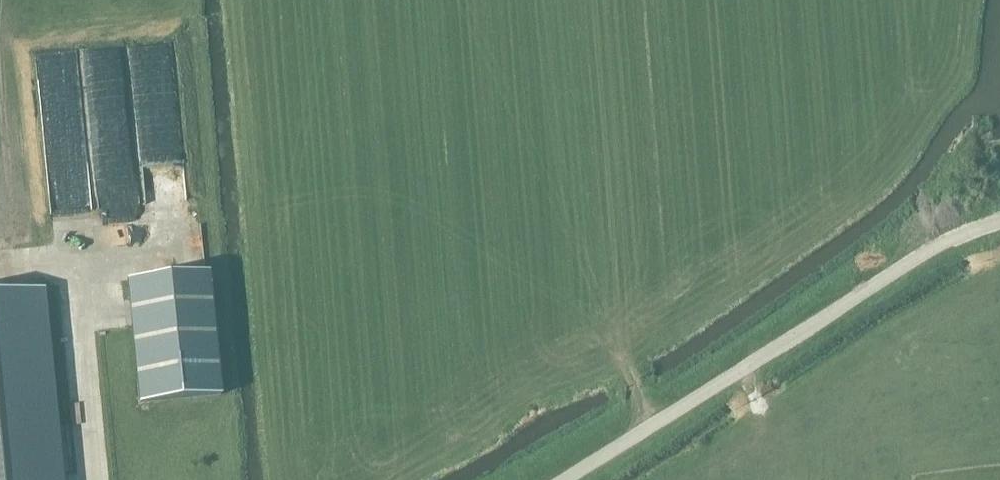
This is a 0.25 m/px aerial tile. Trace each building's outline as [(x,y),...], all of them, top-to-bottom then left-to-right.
[(29,137),(68,136),(67,108),(28,109),(29,137)] [(150,153),(137,153),(137,172),(150,172),(150,153)] [(208,274),(129,281),(141,402),(220,395),(208,274)] [(0,294),(0,479),(60,479),(41,290),(0,294)]
